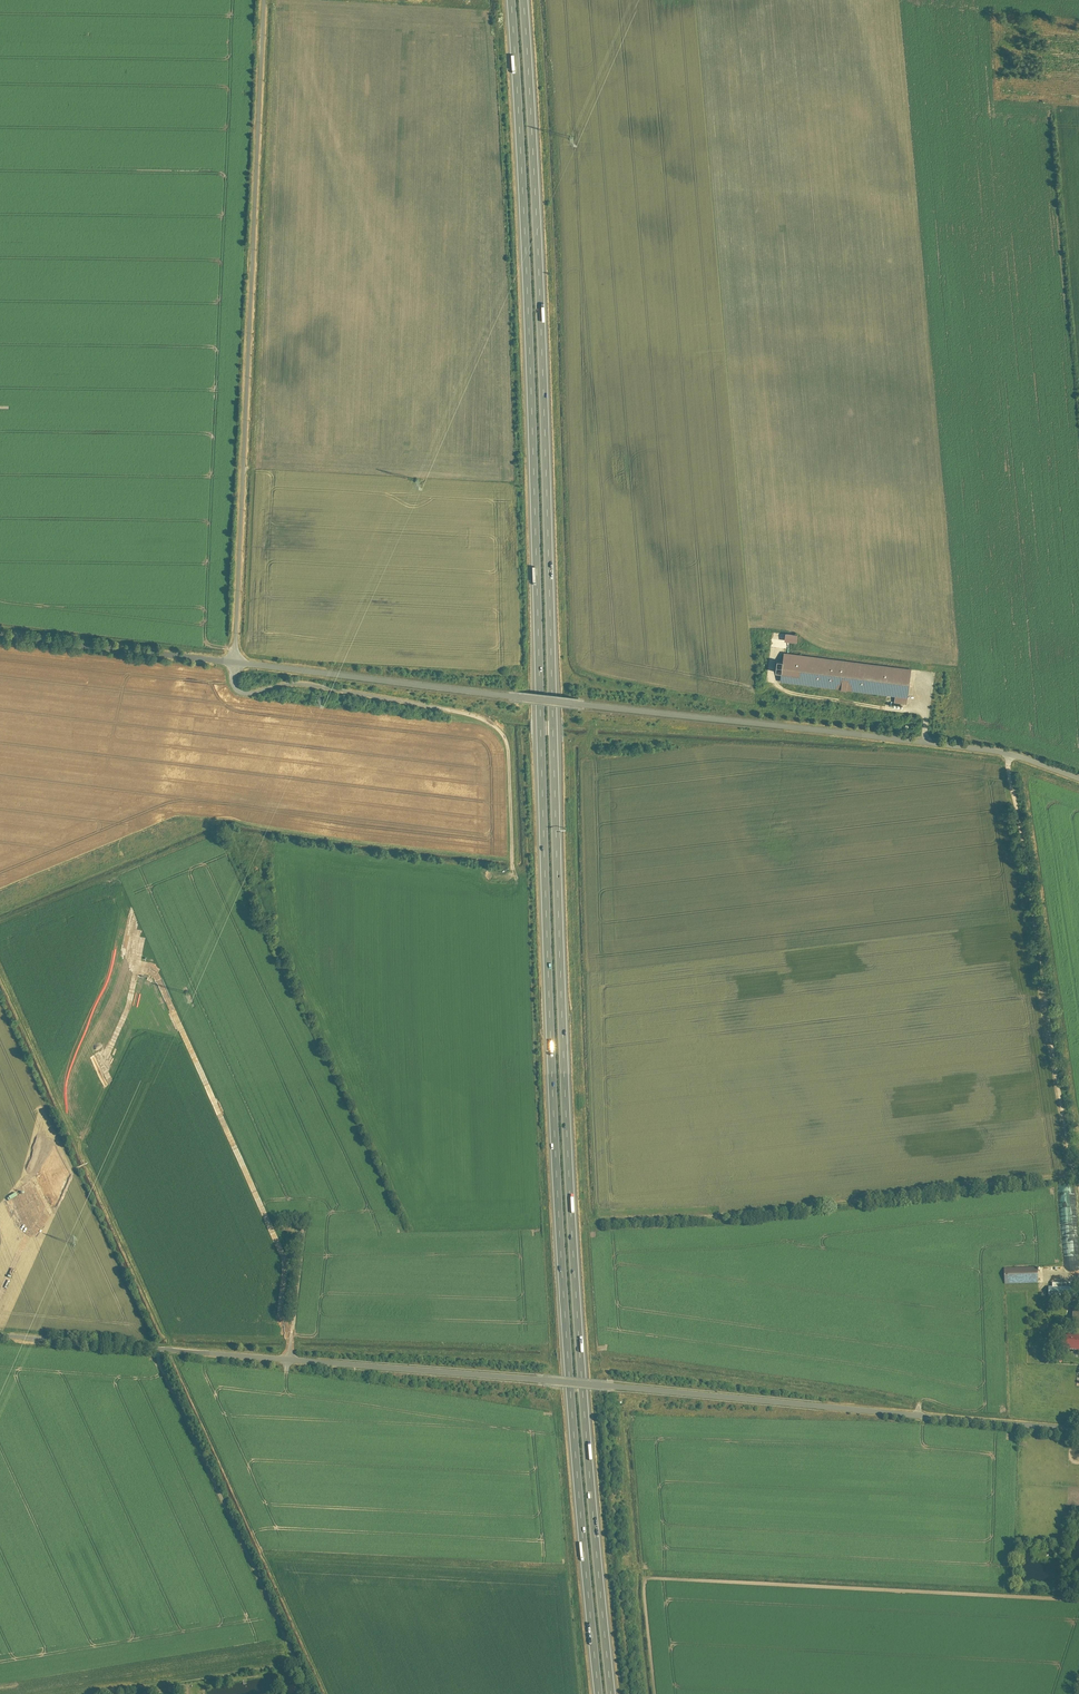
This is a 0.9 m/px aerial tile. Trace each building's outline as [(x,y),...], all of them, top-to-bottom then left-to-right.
[(798,636),(786,635),(785,643),(798,644),(798,636)] [(912,670),(784,654),(781,683),(895,698),(895,704),(907,706),(912,670)] [(1070,1192),(1064,1193),(1065,1204),(1075,1204),(1073,1189),(1070,1189),(1070,1192)] [(1037,1265),(1003,1266),(1003,1285),(1037,1285),(1037,1265)] [(1053,1287),(1049,1287),(1049,1298),(1078,1298),(1078,1287),(1072,1287),(1072,1283),(1053,1283),(1053,1287)] [(1063,1334),(1062,1350),(1078,1351),(1078,1335),(1063,1334)] [(290,1693),(301,1693),(297,1684),(287,1688),(290,1693)]
